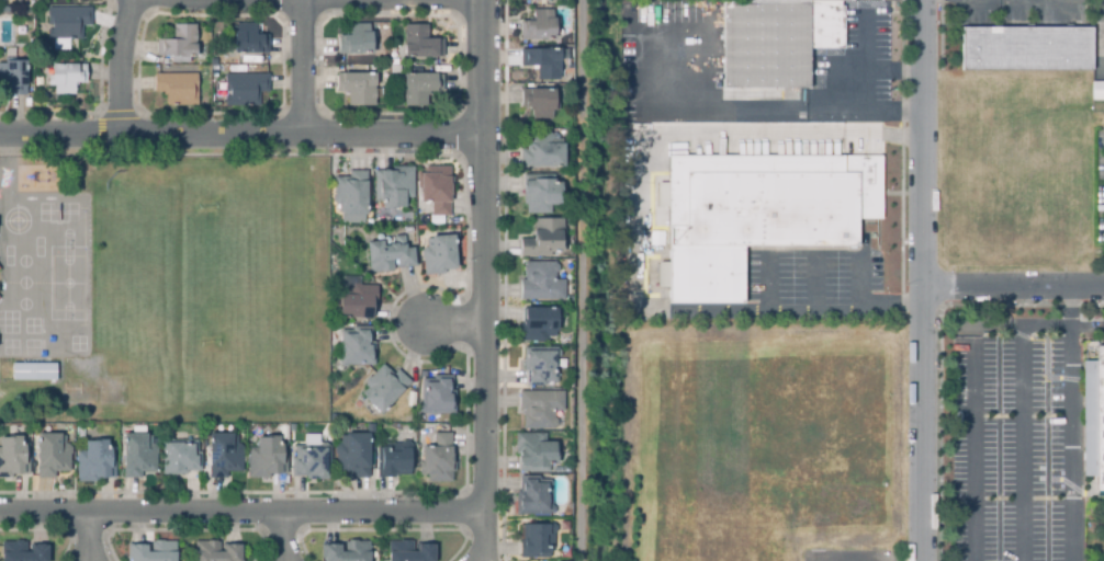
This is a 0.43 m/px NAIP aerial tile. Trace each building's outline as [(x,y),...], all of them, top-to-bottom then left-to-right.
[(741,2),(741,0),(854,0),(854,1),(841,1),(841,5),(844,5),(844,48),(809,48),(809,88),(723,88),(723,2),(741,2)] [(83,39),(47,39),(47,30),(52,30),(52,25),(47,25),(47,8),(92,8),(92,25),(83,25),(83,39)] [(555,39),(521,39),(521,21),(529,21),(529,18),(533,18),(533,9),(554,10),(554,18),(555,18),(555,39)] [(171,64),(170,56),(157,56),(156,39),(172,39),(172,25),(195,24),(195,46),(205,45),(205,55),(195,56),(195,57),(189,57),(189,64),(171,64)] [(269,53),(234,53),(234,32),(236,32),(236,24),(256,24),(256,35),(269,35),(269,53)] [(372,54),(338,54),(339,36),(346,36),(346,32),(349,33),(350,24),(369,24),(369,32),(372,32),(372,54)] [(404,57),(403,25),(427,24),(428,39),(443,39),(444,56),(404,57)] [(1093,70),(962,70),(962,27),(1093,27),(1093,70)] [(8,84),(0,84),(0,64),(4,64),(4,48),(15,48),(15,60),(26,61),(26,95),(8,95),(8,84)] [(561,80),(538,80),(538,70),(532,70),(532,66),(521,66),(521,48),(561,48),(561,80)] [(74,94),(55,94),(55,87),(48,87),(48,76),(52,76),(52,64),(87,64),(87,82),(74,82),(74,94)] [(375,106),(348,105),(348,95),(345,95),(345,91),(337,91),(337,72),(375,73),(375,106)] [(167,106),(167,95),(162,95),(162,92),(155,92),(155,75),(196,73),(198,105),(167,106)] [(260,106),(224,106),(224,96),(228,96),(228,92),(224,92),(224,73),(269,73),(269,92),(260,92),(260,106)] [(427,106),(405,106),(405,100),(403,100),(404,73),(443,75),(443,91),(429,91),(429,95),(428,95),(427,106)] [(1093,81),(1103,81),(1103,101),(1093,101),(1093,81)] [(533,119),(533,107),(522,107),(522,89),(555,89),(555,111),(553,111),(553,118),(533,119)] [(521,167),(520,149),(527,149),(527,135),(545,134),(545,133),(552,133),(556,138),(564,137),(563,144),(565,144),(565,167),(521,167)] [(743,304),(668,304),(668,286),(657,287),(657,262),(668,262),(668,207),(657,207),(657,182),(669,182),(669,157),(882,156),(882,219),(858,219),(858,245),(743,247),(743,304)] [(406,209),(382,208),(382,202),(375,202),(376,171),(393,172),(393,167),(415,168),(414,198),(406,198),(406,209)] [(451,217),(432,217),(432,205),(421,205),(421,187),(418,187),(418,174),(426,174),(426,167),(451,167),(451,184),(452,184),(452,195),(451,195),(451,217)] [(365,224),(341,224),(342,215),(339,215),(339,205),(337,205),(333,202),(333,198),(335,195),(334,178),(350,178),(350,171),(368,171),(368,215),(365,215),(365,224)] [(527,214),(527,204),(525,204),(523,174),(555,174),(555,181),(563,181),(563,191),(561,191),(561,205),(551,205),(552,213),(527,214)] [(521,256),(521,238),(534,238),(534,218),(563,218),(563,255),(521,256)] [(425,275),(424,259),(421,259),(421,252),(426,247),(426,240),(432,239),(432,237),(455,234),(458,270),(447,271),(447,274),(425,275)] [(370,273),(369,242),(384,241),(385,247),(390,247),(390,244),(395,243),(395,237),(406,236),(407,249),(415,248),(416,267),(397,268),(397,261),(394,261),(395,272),(370,273)] [(521,299),(521,279),(525,279),(525,262),(556,262),(556,264),(559,265),(560,271),(555,273),(555,279),(565,278),(565,298),(521,299)] [(373,319),(340,318),(340,313),(337,313),(338,291),(342,291),(343,276),(362,277),(361,285),(379,286),(378,302),(374,302),(373,319)] [(539,342),(537,340),(521,340),(520,323),(525,323),(525,308),(557,308),(556,335),(549,335),(549,337),(544,342),(539,342)] [(341,366),(339,362),(339,357),(341,354),(341,331),(353,331),(353,328),(372,327),(372,342),(375,342),(375,365),(341,366)] [(1096,345),(1103,345),(1103,495),(1097,495),(1097,476),(1083,476),(1083,359),(1096,360),(1096,345)] [(545,385),(527,383),(528,370),(523,370),(525,346),(557,346),(562,351),(562,354),(557,358),(557,381),(545,381),(545,385)] [(968,374),(954,374),(954,363),(968,363),(968,374)] [(13,391),(13,365),(57,364),(57,390),(13,391)] [(382,415),(364,399),(365,397),(362,393),(367,388),(364,386),(383,365),(395,375),(398,370),(412,381),(382,415)] [(457,414),(423,414),(423,413),(419,410),(419,407),(423,403),(423,379),(435,378),(435,375),(454,374),(454,390),(458,390),(457,414)] [(555,427),(523,427),(523,410),(520,410),(520,391),(565,390),(565,410),(555,411),(555,417),(559,419),(559,424),(555,427)] [(85,437),(77,437),(77,425),(86,426),(85,437)] [(519,471),(519,455),(517,455),(517,433),(547,432),(547,442),(556,440),(556,465),(550,465),(550,471),(519,471)] [(453,482),(428,482),(428,476),(420,476),(420,462),(424,462),(424,447),(435,447),(435,434),(453,433),(453,461),(457,461),(457,472),(453,472),(453,482)] [(56,479),(38,478),(38,435),(63,434),(63,436),(67,436),(67,445),(69,445),(72,447),(72,454),(71,456),(71,472),(56,472),(56,479)] [(142,478),(124,478),(124,434),(147,434),(147,436),(153,436),(153,444),(155,444),(158,448),(158,453),(156,455),(157,472),(142,471),(142,478)] [(352,478),(351,472),(336,472),(336,457),(335,454),(336,448),(339,444),(341,444),(341,436),(347,436),(347,434),(371,434),(370,478),(352,478)] [(227,478),(210,478),(210,435),(239,435),(238,443),(245,447),(245,454),(243,456),(243,471),(228,471),(227,478)] [(12,479),(0,479),(0,448),(0,438),(9,439),(10,436),(23,436),(23,445),(30,445),(30,474),(12,474),(12,479)] [(270,478),(249,478),(250,448),(257,448),(258,438),(267,438),(267,436),(280,436),(280,444),(288,444),(286,474),(270,474),(270,478)] [(185,476),(164,476),(162,442),(167,437),(171,437),(173,440),(198,440),(198,453),(201,453),(201,472),(187,471),(185,476)] [(79,482),(78,450),(87,450),(87,443),(95,443),(95,439),(110,439),(110,448),(116,447),(116,478),(99,478),(99,482),(79,482)] [(395,479),(378,478),(378,448),(386,449),(386,444),(402,444),(404,442),(408,442),(412,445),(412,476),(395,476),(395,479)] [(330,480),(306,480),(306,477),(292,477),(292,458),(295,458),(295,446),(320,446),(322,443),(325,443),(329,446),(330,446),(330,480)] [(551,514),(517,514),(517,491),(520,491),(521,476),(539,476),(540,480),(552,480),(552,502),(554,505),(554,511),(551,514)] [(521,558),(521,540),(523,540),(523,524),(550,524),(550,523),(553,523),(557,525),(557,530),(554,534),(554,548),(551,549),(551,557),(521,558)] [(370,541),(369,560),(324,560),(324,559),(320,559),(320,545),(341,545),(341,551),(346,551),(346,540),(370,541)] [(435,543),(435,560),(389,560),(390,540),(414,540),(414,551),(418,551),(418,543),(435,543)] [(48,546),(48,560),(2,560),(2,541),(27,541),(27,552),(32,552),(33,546),(48,546)] [(177,541),(177,560),(131,560),(131,545),(148,545),(148,551),(153,551),(151,542),(177,541)] [(241,545),(241,560),(195,560),(195,541),(221,541),(221,551),(225,551),(225,545),(241,545)]
